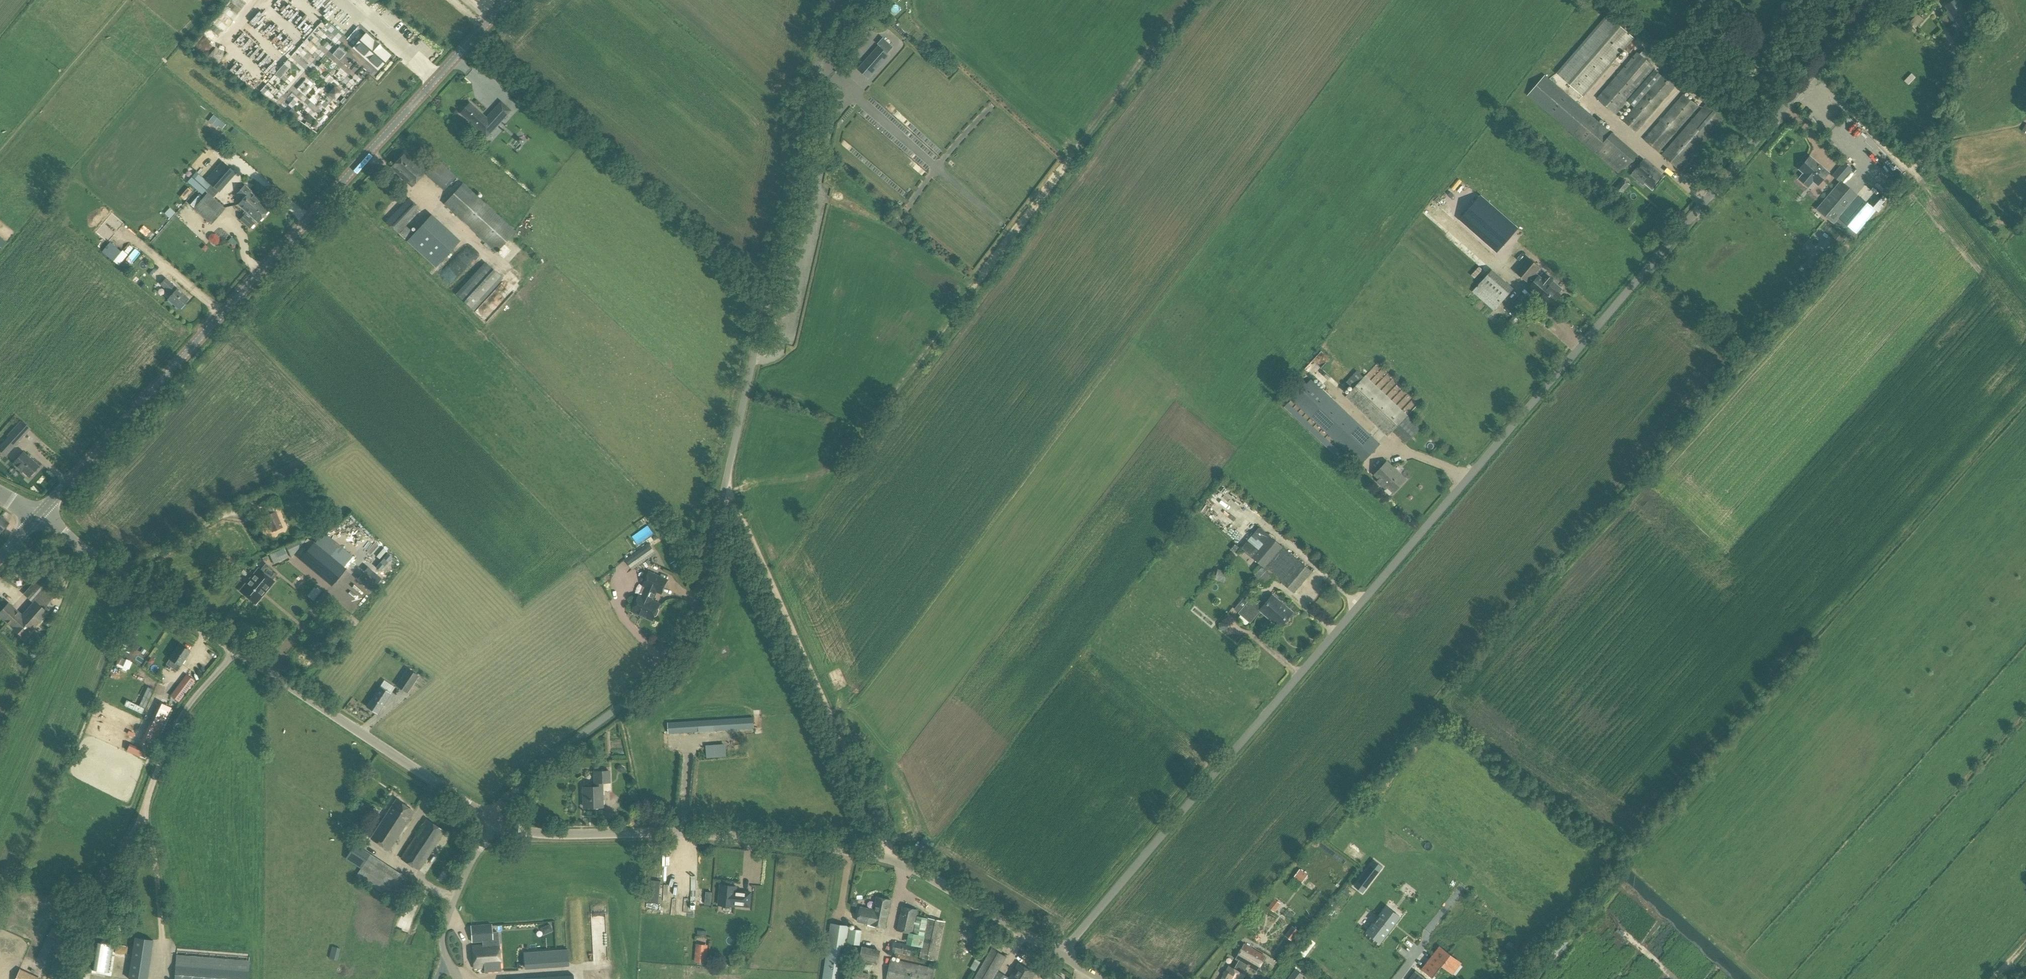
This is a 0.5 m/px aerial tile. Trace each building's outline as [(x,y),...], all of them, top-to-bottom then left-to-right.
[(1946,5),(1951,14),(1950,15),(1955,23),(1947,28),(1955,40),(1975,27),(1958,0),(1953,0),(1946,5)] [(1973,0),(1967,2),(1972,13),(1977,11),(1973,0)] [(1608,15),(1557,73),(1584,96),(1634,38),(1608,15)] [(1921,27),(1928,21),(1922,15),(1915,22),(1921,27)] [(1924,28),(1931,32),(1934,27),(1927,23),(1924,28)] [(366,36),(355,48),(378,68),(388,55),(366,36)] [(879,47),(863,64),(873,72),(888,55),(879,47)] [(1956,47),(1953,54),(1960,57),(1963,50),(1956,47)] [(1637,53),(1598,98),(1616,114),(1655,69),(1637,53)] [(1665,72),(1623,120),(1636,131),(1678,83),(1665,72)] [(1545,73),(1528,92),(1573,132),(1621,174),(1637,155),(1638,154),(1612,132),(1590,113),(1545,73)] [(1909,81),(1913,86),(1921,79),(1917,74),(1909,81)] [(866,92),(870,87),(858,80),(855,85),(866,92)] [(1684,95),(1645,139),(1659,152),(1698,107),(1684,95)] [(523,100),(519,104),(526,110),(530,106),(523,100)] [(469,103),(460,113),(486,137),(510,111),(501,102),(486,118),(469,103)] [(1707,104),(1661,155),(1683,174),(1694,162),(1689,157),(1723,119),(1707,104)] [(225,125),(214,116),(209,122),(216,128),(217,128),(218,126),(222,129),(225,125)] [(405,153),(391,168),(411,187),(425,172),(405,153)] [(1805,173),(1800,178),(1810,187),(1815,182),(1818,184),(1829,172),(1811,157),(1811,158),(1801,169),(1805,173)] [(438,159),(425,173),(442,190),(456,176),(438,159)] [(1644,160),(1634,172),(1652,187),(1662,176),(1644,160)] [(1696,160),(1687,172),(1692,176),(1701,164),(1696,160)] [(211,172),(216,164),(211,161),(206,168),(211,172)] [(222,162),(206,180),(219,192),(235,174),(222,162)] [(1844,163),(1833,176),(1840,182),(1841,181),(1842,182),(1852,169),(1844,163)] [(197,172),(186,183),(192,188),(193,187),(202,195),(205,191),(211,184),(204,179),(197,172)] [(1624,179),(1613,190),(1620,196),(1630,185),(1624,179)] [(1840,182),(1817,210),(1835,224),(1839,218),(1858,196),(1858,195),(1842,182),(1841,181),(1840,182)] [(211,184),(205,191),(208,192),(213,197),(218,191),(211,184)] [(463,184),(444,205),(495,253),(514,232),(463,184)] [(244,186),(238,192),(239,193),(244,198),(238,204),(248,213),(246,215),(241,220),(250,228),(255,222),(252,220),(253,218),(258,222),(270,209),(251,191),(244,186)] [(208,192),(193,208),(211,225),(226,209),(213,197),(213,198),(208,192)] [(1482,194),(1460,218),(1497,251),(1519,227),(1482,194)] [(1876,211),(1858,196),(1839,218),(1858,234),(1876,211)] [(409,197),(385,222),(398,234),(406,226),(421,209),(409,197)] [(170,218),(175,213),(170,208),(165,214),(170,218)] [(407,241),(404,244),(429,266),(451,244),(450,243),(456,238),(452,235),(454,233),(432,216),(415,233),(407,241)] [(415,233),(406,226),(398,234),(407,241),(415,233)] [(210,240),(214,244),(217,244),(219,242),(219,239),(215,235),(212,235),(209,237),(210,240)] [(113,245),(109,242),(102,252),(105,254),(113,245)] [(1523,242),(1513,250),(1518,255),(1527,247),(1523,242)] [(121,252),(113,261),(118,266),(127,255),(122,250),(121,252)] [(1528,258),(1516,272),(1528,281),(1531,285),(1529,287),(1539,295),(1538,296),(1537,297),(1543,303),(1544,302),(1545,301),(1551,305),(1560,294),(1559,293),(1562,289),(1552,281),(1553,280),(1546,274),(1542,279),(1535,273),(1539,268),(1528,258)] [(484,259),(455,291),(471,306),(501,275),(484,259)] [(1492,271),(1473,292),(1493,311),(1513,289),(1492,271)] [(167,277),(160,284),(173,295),(169,299),(180,309),(190,298),(179,288),(167,277)] [(1521,294),(1506,309),(1513,316),(1528,301),(1521,294)] [(1514,316),(1509,321),(1513,325),(1518,320),(1514,316)] [(1545,336),(1547,329),(1541,327),(1539,334),(1545,336)] [(1366,376),(1346,397),(1388,437),(1393,431),(1406,444),(1421,428),(1366,376)] [(1311,379),(1292,400),(1361,465),(1380,445),(1311,379)] [(0,446),(0,451),(6,457),(32,428),(24,422),(11,435),(0,446)] [(23,452),(14,462),(29,476),(30,475),(31,475),(32,475),(35,472),(35,471),(34,470),(38,466),(23,452)] [(1387,462),(1375,475),(1380,479),(1378,481),(1386,489),(1388,487),(1394,493),(1406,480),(1387,462)] [(701,509),(706,493),(696,490),(691,506),(701,509)] [(276,513),(267,517),(273,532),(283,528),(276,513)] [(9,523),(0,516),(0,534),(9,523)] [(1269,536),(1251,558),(1277,582),(1290,593),(1309,572),(1269,536)] [(344,569),(314,543),(301,559),(332,584),(344,569)] [(649,543),(626,559),(634,570),(656,553),(649,543)] [(284,549),(270,555),(274,564),(288,558),(284,549)] [(0,609),(0,618),(22,638),(45,613),(45,612),(51,606),(47,603),(57,592),(50,585),(57,577),(46,568),(22,594),(32,603),(20,615),(6,603),(0,609)] [(258,569),(240,590),(256,603),(274,582),(258,569)] [(639,594),(632,611),(633,611),(634,613),(638,615),(640,614),(653,620),(655,615),(657,615),(658,613),(659,609),(659,607),(660,603),(653,600),(657,590),(661,592),(667,579),(649,571),(643,585),(646,586),(642,595),(639,594)] [(1245,596),(1234,609),(1238,613),(1238,614),(1250,624),(1261,612),(1279,628),(1292,612),(1273,596),(1269,600),(1265,597),(1260,602),(1260,601),(1256,605),(1250,599),(1250,600),(1245,596)] [(171,659),(168,664),(178,670),(191,651),(180,644),(171,658),(171,659)] [(407,669),(396,685),(407,692),(418,676),(407,669)] [(187,674),(176,689),(184,695),(195,680),(187,674)] [(379,686),(366,707),(377,714),(391,693),(379,686)] [(143,739),(141,742),(143,743),(153,748),(154,744),(170,712),(171,708),(160,702),(159,705),(158,706),(143,739)] [(744,718),(713,720),(714,730),(745,729),(744,718)] [(698,721),(668,723),(669,733),(699,731),(698,721)] [(595,786),(583,786),(583,799),(585,798),(585,808),(603,807),(602,790),(602,783),(610,782),(609,772),(595,772),(595,786)] [(346,789),(339,796),(346,802),(352,794),(346,789)] [(396,799),(370,838),(389,850),(415,811),(396,799)] [(425,818),(400,857),(419,870),(445,831),(425,818)] [(356,846),(351,853),(365,862),(356,875),(385,894),(399,873),(370,854),(369,854),(356,846)] [(1362,892),(1382,867),(1374,860),(1354,886),(1362,892)] [(1294,877),(1301,883),(1307,875),(1300,869),(1294,877)] [(399,873),(385,894),(396,902),(410,881),(399,873)] [(1546,886),(1550,889),(1557,881),(1553,878),(1546,886)] [(721,884),(719,905),(752,907),(753,891),(738,890),(739,885),(721,884)] [(856,908),(855,912),(857,915),(859,915),(857,922),(886,927),(891,900),(877,897),(874,910),(859,906),(856,908)] [(1275,899),(1268,908),(1273,912),(1281,904),(1275,899)] [(901,906),(896,930),(914,933),(918,909),(901,906)] [(1385,910),(1369,930),(1381,939),(1397,919),(1385,910)] [(1296,923),(1299,917),(1289,912),(1286,919),(1296,923)] [(928,917),(919,957),(937,961),(946,921),(928,917)] [(823,978),(842,978),(850,926),(831,923),(823,978)] [(471,926),(470,926),(471,942),(482,942),(493,941),(492,933),(492,924),(471,926)] [(540,928),(543,935),(553,931),(550,924),(540,928)] [(53,926),(48,936),(49,937),(60,942),(65,932),(63,931),(53,926)] [(1293,926),(1285,936),(1292,942),(1300,932),(1293,926)] [(404,927),(401,933),(410,937),(413,931),(404,927)] [(850,929),(848,943),(859,945),(861,930),(850,929)] [(128,978),(147,978),(153,941),(134,938),(128,978)] [(1314,943),(1308,938),(1299,951),(1305,955),(1314,943)] [(482,945),(473,946),(474,968),(484,967),(484,972),(500,970),(498,946),(498,944),(498,941),(493,941),(482,942),(482,945)] [(738,941),(737,951),(752,952),(753,943),(738,941)] [(101,942),(96,974),(103,975),(108,944),(101,942)] [(894,942),(892,952),(913,956),(915,946),(894,942)] [(698,943),(696,962),(708,962),(709,944),(698,943)] [(1222,978),(1242,978),(1244,974),(1242,973),(1247,965),(1257,970),(1264,955),(1243,944),(1235,958),(1239,960),(1234,969),(1229,966),(1222,978)] [(331,946),(328,958),(338,960),(341,948),(331,946)] [(1505,956),(1508,951),(1500,946),(1497,951),(1505,956)] [(861,949),(859,961),(878,965),(880,951),(862,947),(861,949)] [(850,948),(847,958),(859,961),(861,949),(850,948)] [(975,978),(1009,978),(998,971),(1006,956),(992,948),(975,978)] [(1440,948),(1424,969),(1433,976),(1442,965),(1451,973),(1459,963),(1440,948)] [(529,970),(564,969),(564,951),(529,952),(529,970)] [(174,978),(248,978),(250,962),(176,956),(174,978)] [(886,978),(933,978),(936,968),(891,958),(886,978)] [(1016,978),(1019,978),(1023,978),(1026,975),(1031,978),(1035,973),(1019,963),(1009,978),(1016,978)] [(848,978),(851,978),(869,978),(870,974),(861,973),(860,972),(861,969),(855,968),(854,971),(850,970),(848,978)] [(1288,978),(1301,978),(1304,974),(1297,968),(1288,978)] [(16,978),(40,978),(20,970),(16,978)]
